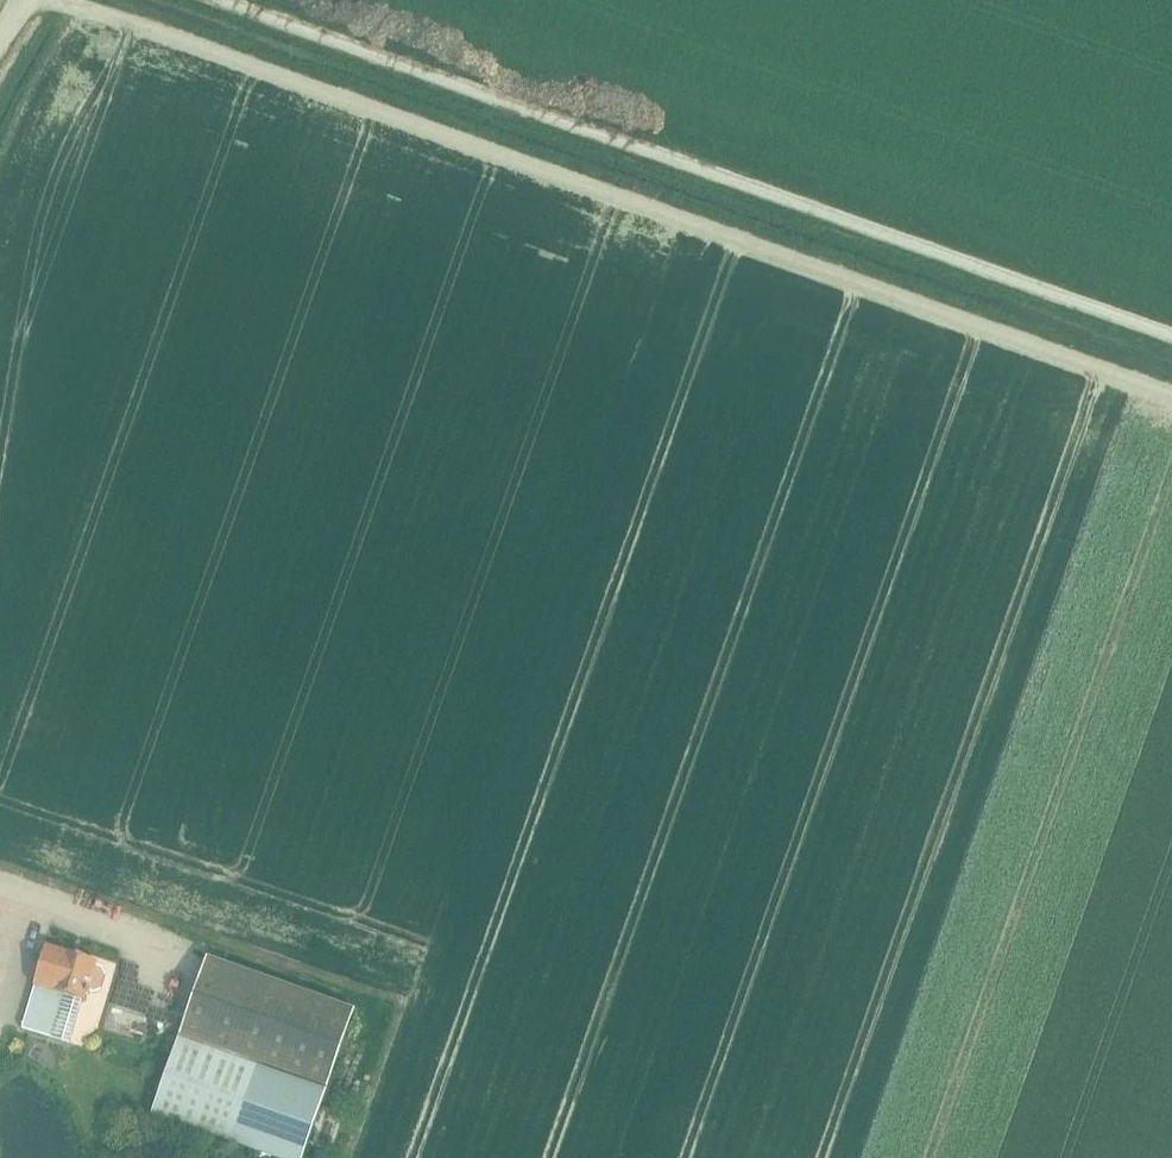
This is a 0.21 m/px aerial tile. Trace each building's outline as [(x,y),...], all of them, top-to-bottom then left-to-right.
[(47,1034),(61,995),(84,1003),(87,995),(88,995),(89,993),(95,995),(101,992),(106,976),(103,971),(96,968),(97,963),(46,946),(19,1025),(47,1034)] [(344,1043),(355,1013),(208,958),(150,1113),(269,1157),(302,1157),(328,1090),(327,1090),(344,1043)]
